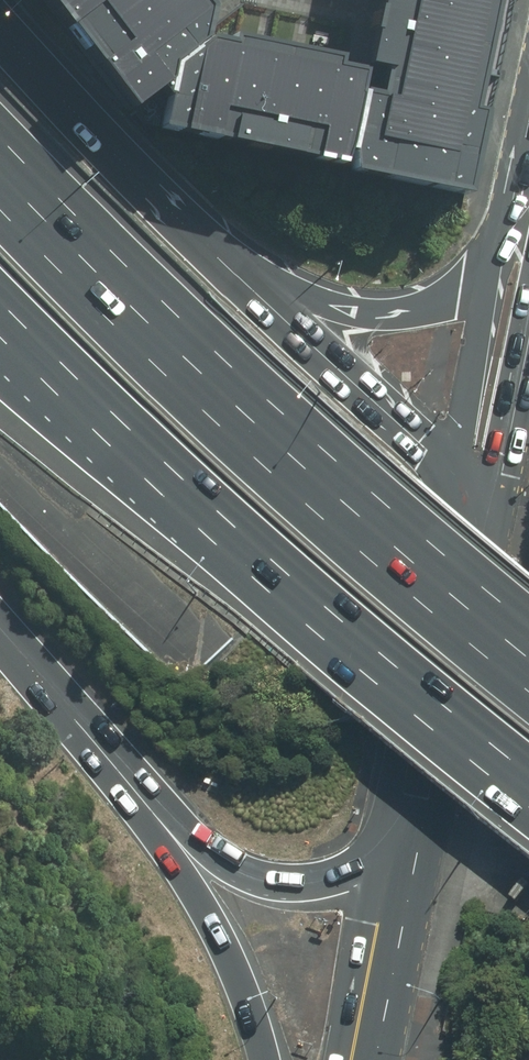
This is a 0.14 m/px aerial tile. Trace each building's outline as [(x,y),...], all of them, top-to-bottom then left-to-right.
[(490,0),(378,0),(367,56),(209,25),(214,1),(212,0),(64,0),(168,125),(456,181),(490,0)]
